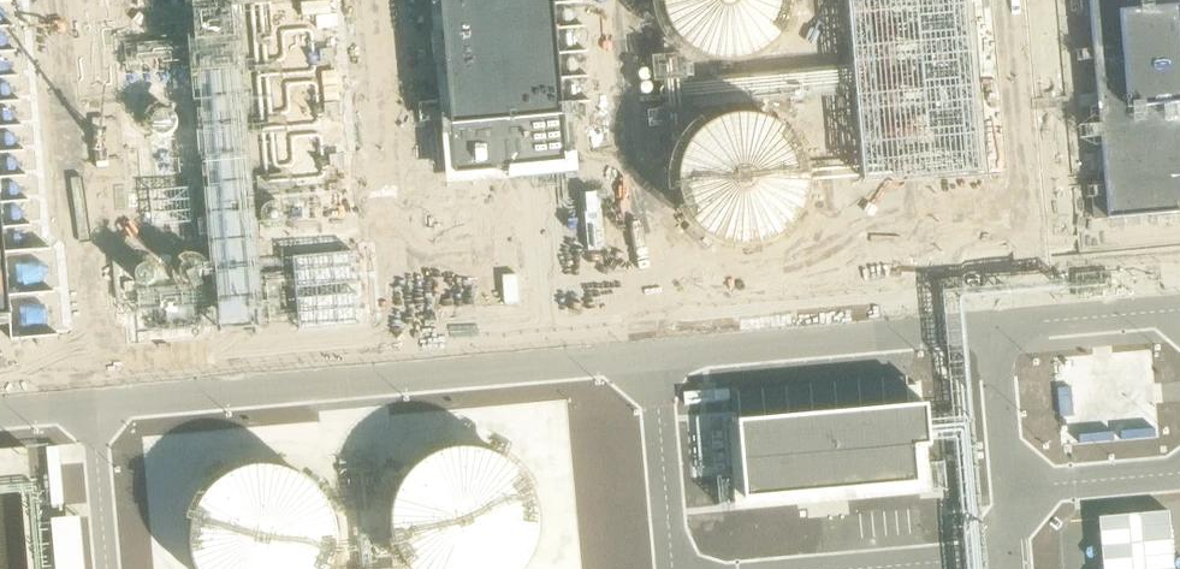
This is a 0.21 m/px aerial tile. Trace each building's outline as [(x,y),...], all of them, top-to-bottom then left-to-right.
[(9,258),(36,256),(14,0),(0,0),(0,154),(9,258)] [(451,180),(500,176),(484,0),(435,0),(451,180)] [(500,176),(571,169),(556,0),(484,0),(500,176)] [(718,57),(730,57),(743,55),(755,50),(766,44),(775,35),(783,25),(789,14),(793,2),(793,0),(658,0),(658,2),(662,16),(669,28),(679,39),(690,48),(703,54),(718,57)] [(862,184),(983,174),(968,0),(846,0),(862,184)] [(1099,229),(1179,222),(1179,0),(1078,0),(1099,229)] [(722,241),(736,244),(749,244),(762,242),(774,237),(785,231),(794,222),(802,212),(808,201),(812,189),(813,176),(812,163),(809,152),(803,141),(796,131),(788,123),(778,116),(767,111),(753,108),(738,107),(724,110),(711,116),(699,124),(689,134),(682,147),(677,160),(675,175),(677,189),(681,203),(688,215),(698,226),(709,235),(722,241)] [(9,315),(0,207),(0,316),(9,315)] [(36,256),(9,258),(17,345),(60,342),(52,254),(36,256)] [(927,405),(737,421),(743,500),(918,485),(915,448),(930,447),(927,405)] [(392,487),(388,510),(391,534),(401,556),(414,568),(511,568),(526,552),(536,529),(537,504),(530,480),(515,460),(494,445),(470,439),(445,440),(423,450),(419,453),(404,466),(392,487)] [(24,444),(0,446),(0,568),(35,568),(24,444)] [(186,530),(191,555),(199,568),(321,568),(327,560),(334,537),(332,514),(323,492),(308,474),(288,462),(265,456),(242,458),(220,468),(203,483),(190,505),(186,530)]
